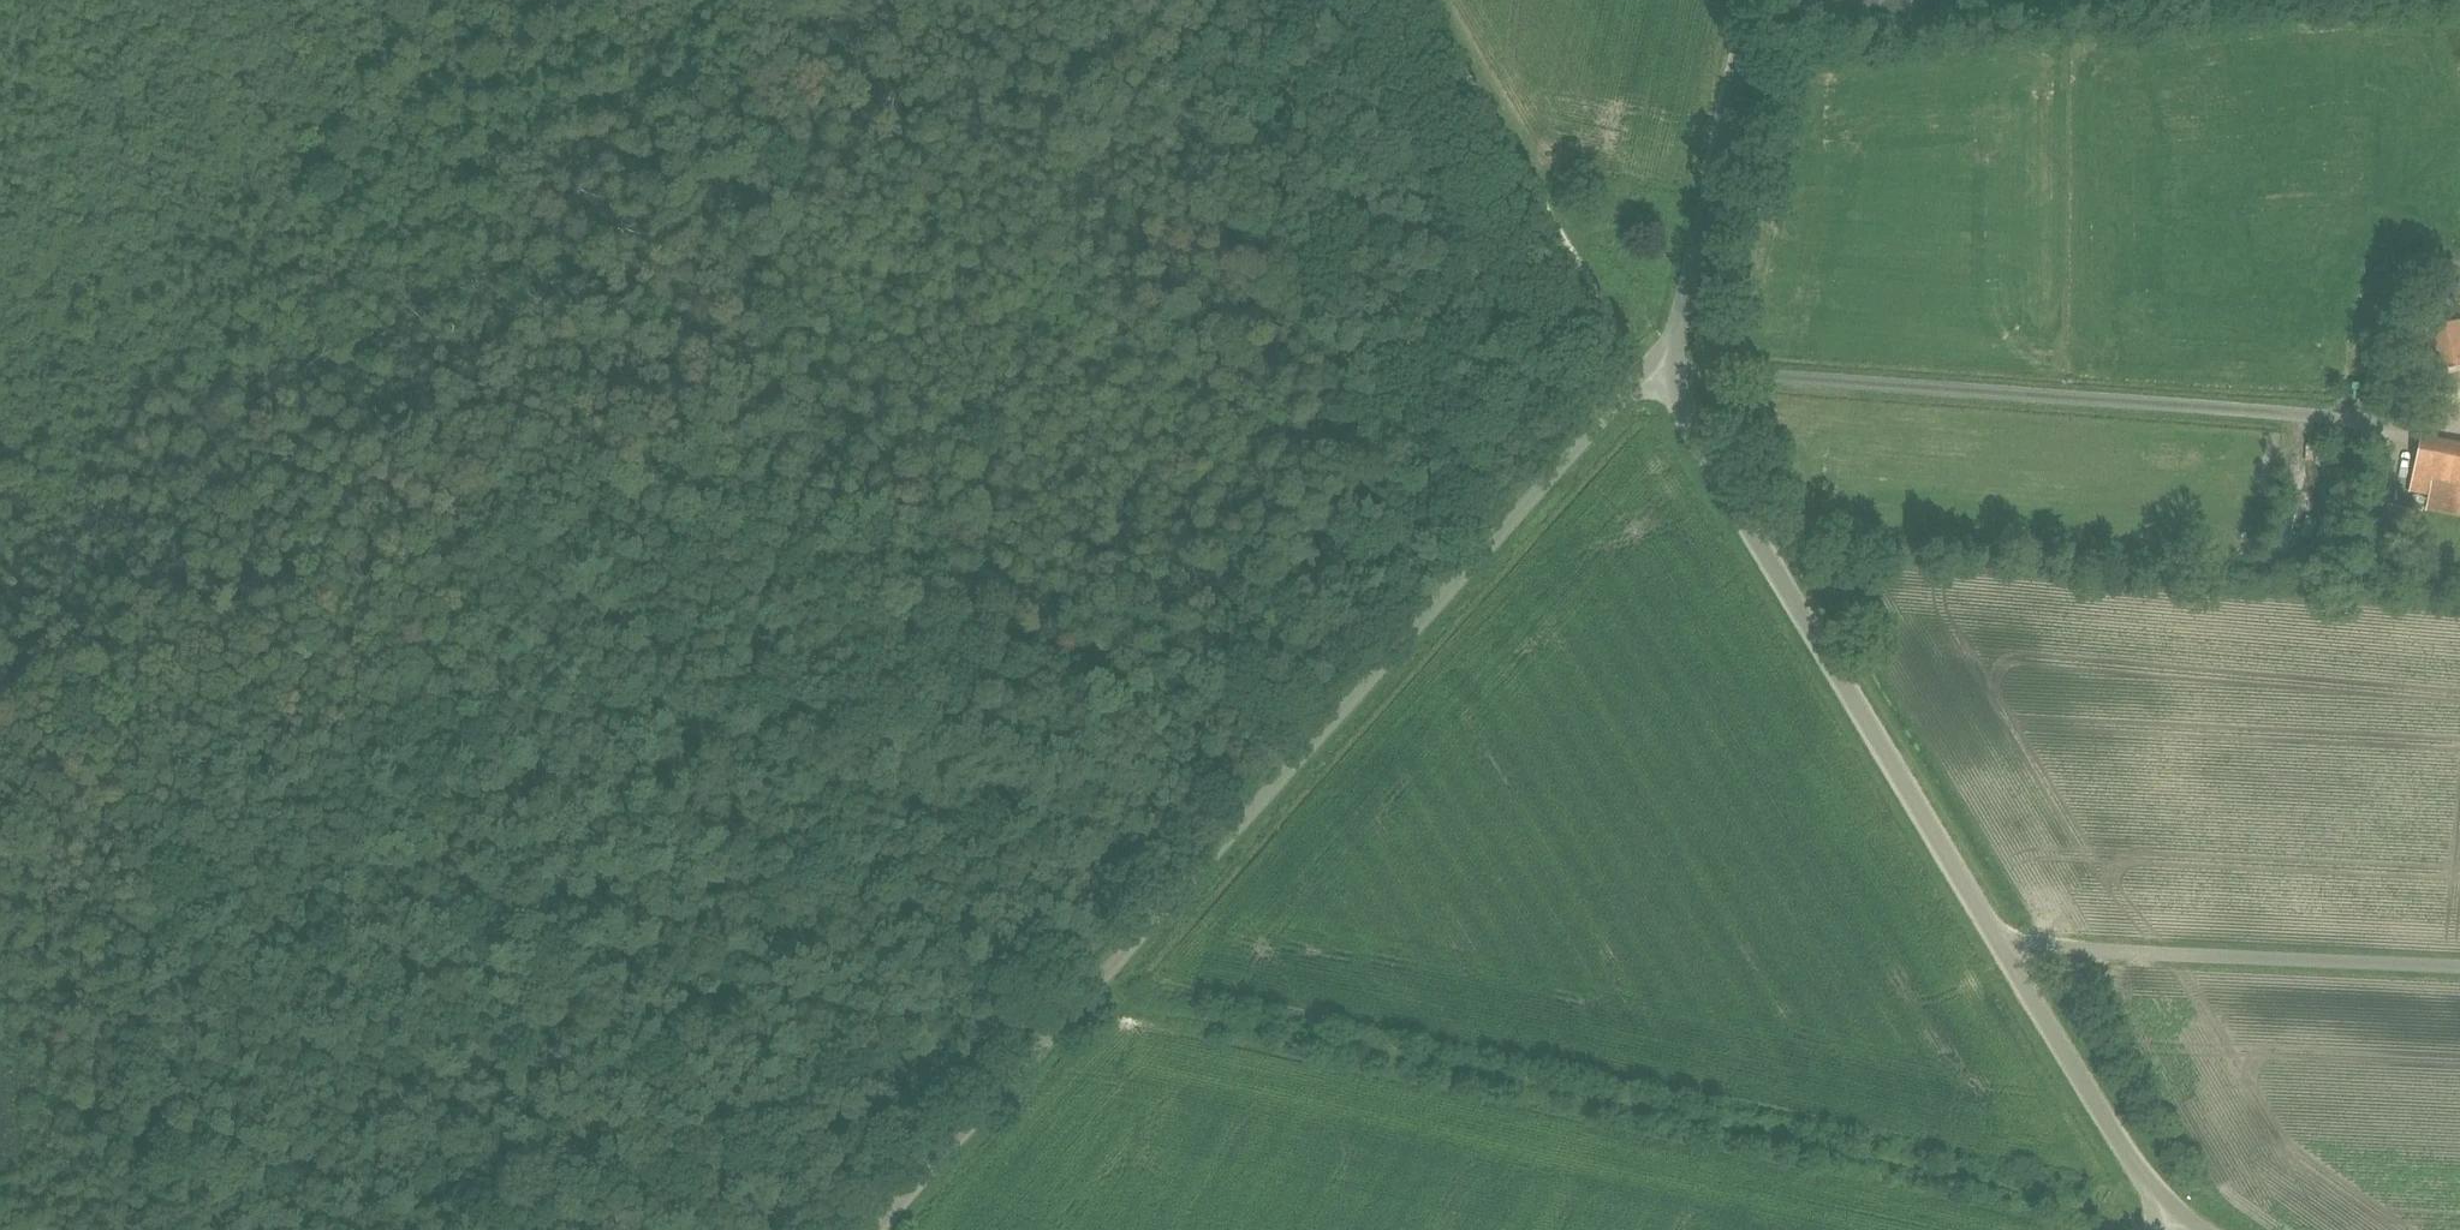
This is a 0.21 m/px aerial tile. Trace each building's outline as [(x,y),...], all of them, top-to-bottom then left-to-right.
[(1955,5),(1937,7),(1939,26),(1957,24),(1955,5)] [(2420,331),(2427,361),(2430,371),(2459,364),(2459,352),(2457,340),(2459,339),(2459,322),(2420,331)] [(2420,385),(2426,408),(2459,400),(2459,374),(2420,385)] [(2410,491),(2430,495),(2459,501),(2459,459),(2419,451),(2410,491)]
